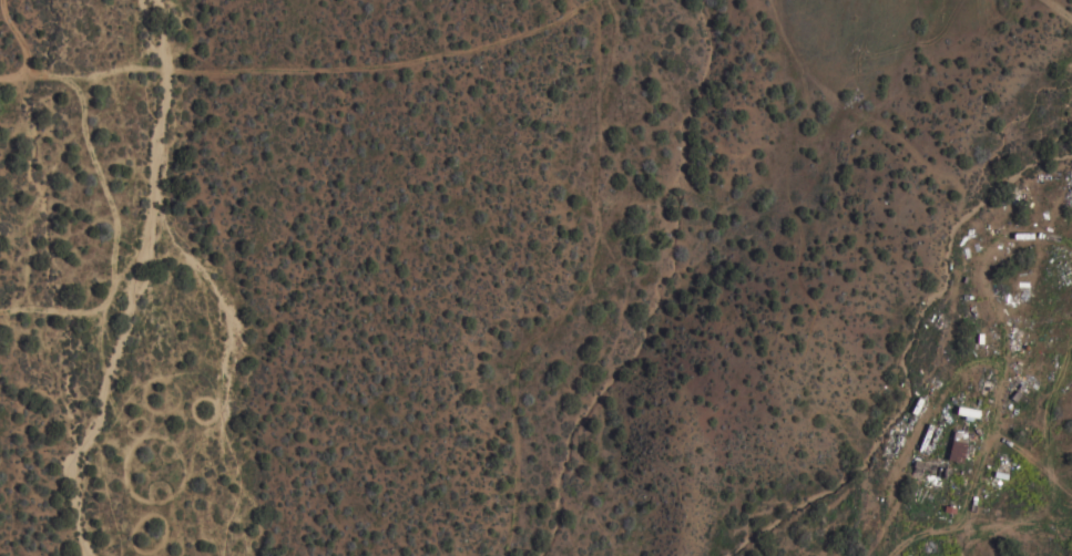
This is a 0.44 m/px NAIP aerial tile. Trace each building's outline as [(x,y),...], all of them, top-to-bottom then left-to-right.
[(973,398),(968,397),(973,370),(979,371),(973,398)] [(937,414),(952,419),(940,461),(925,456),(937,414)] [(968,434),(962,462),(960,462),(960,465),(947,462),(953,430),(968,434)] [(936,465),(933,473),(912,467),(913,461),(936,465)]
